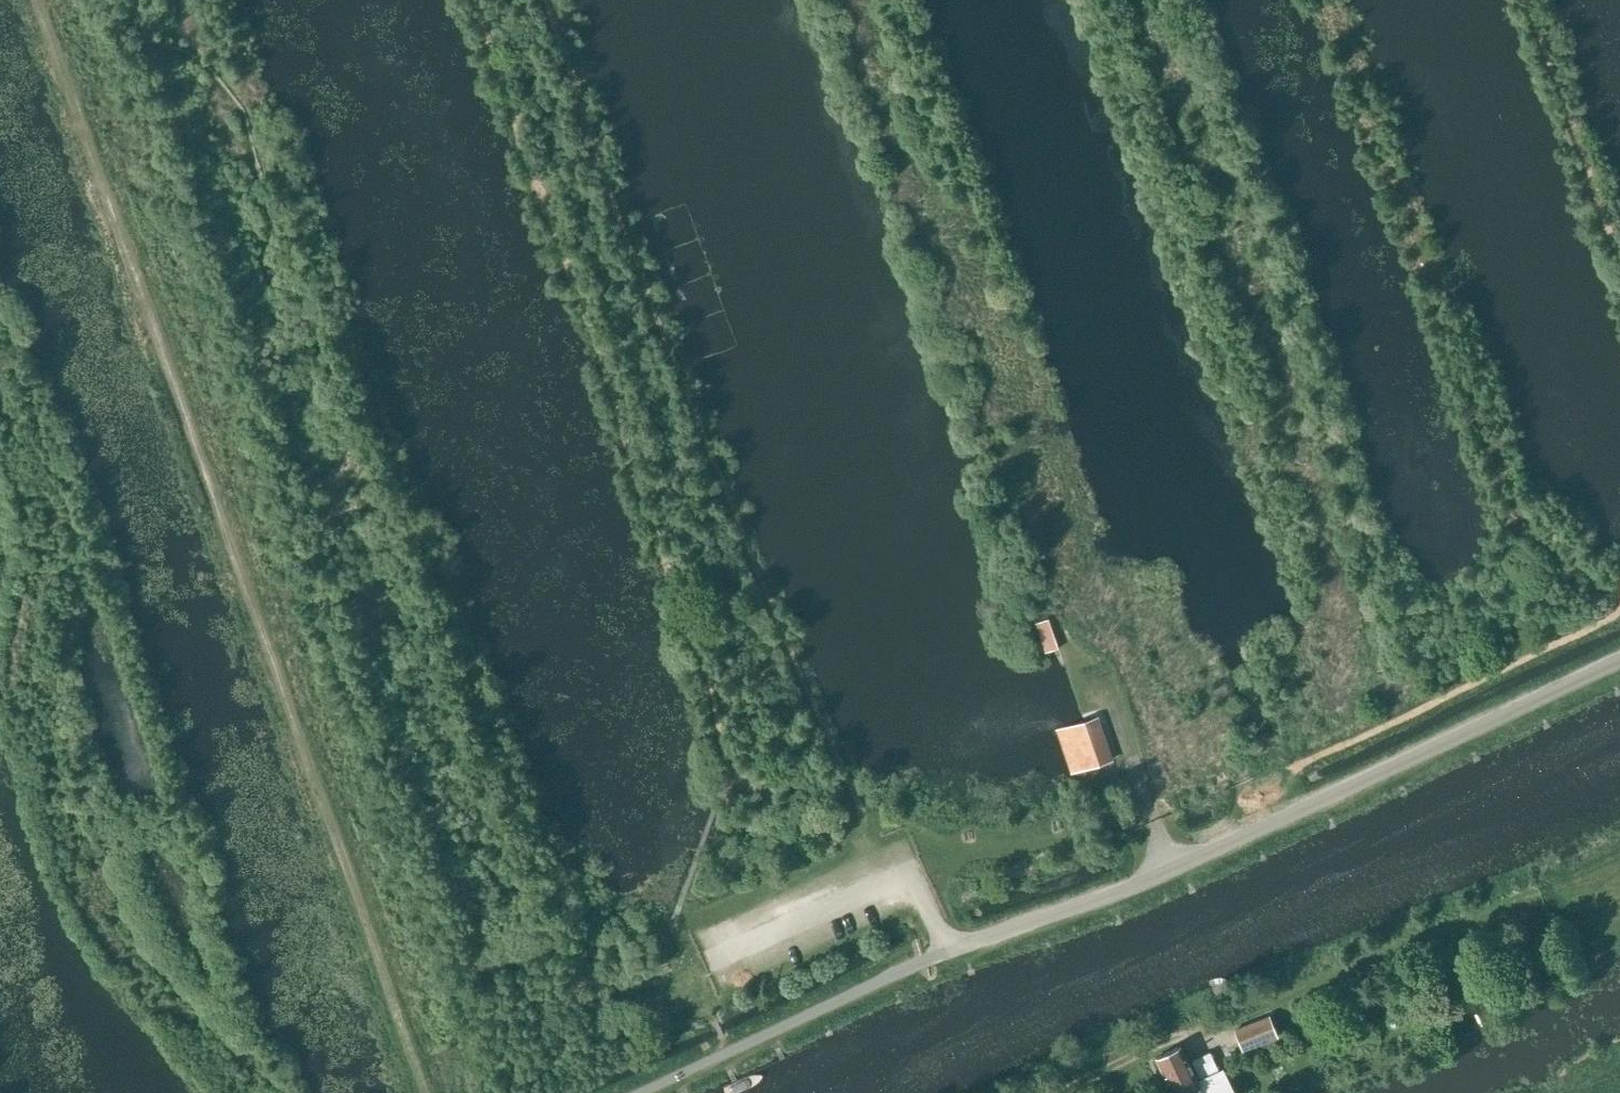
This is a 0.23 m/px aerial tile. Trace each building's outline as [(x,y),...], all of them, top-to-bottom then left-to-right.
[(1049,617),(1035,622),(1045,651),(1059,646),(1049,617)] [(1111,760),(1097,718),(1067,728),(1081,770),(1111,760)] [(1269,1015),(1234,1030),(1243,1050),(1277,1036),(1269,1015)] [(1173,1092),(1189,1092),(1190,1092),(1235,1092),(1223,1067),(1197,1080),(1180,1045),(1156,1057),(1173,1092)]
